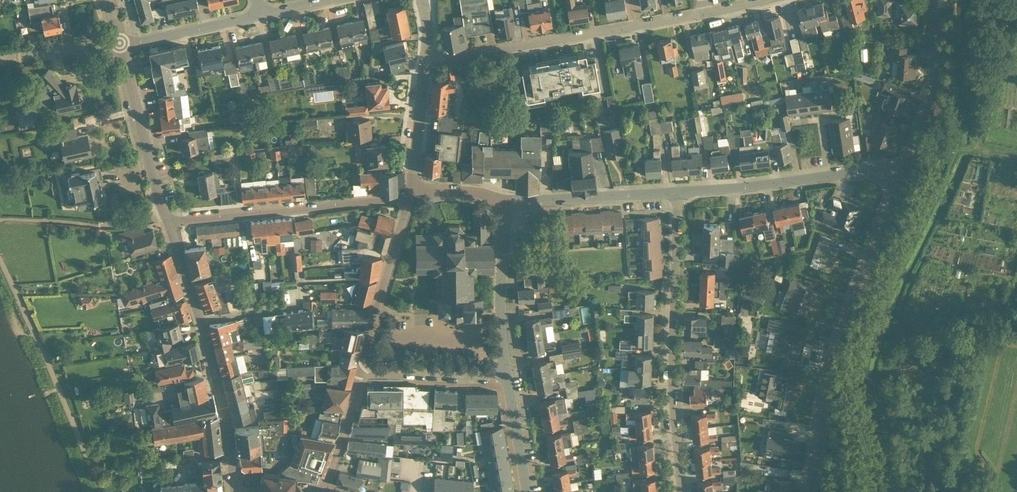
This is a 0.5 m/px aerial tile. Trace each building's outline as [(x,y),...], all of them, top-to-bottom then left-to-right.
[(138,11),(141,22),(154,19),(154,17),(163,16),(160,7),(151,9),(149,0),(135,0),(138,11)] [(184,12),(182,0),(162,0),(158,2),(160,7),(163,16),(168,14),(168,15),(184,12)] [(197,0),(182,0),(184,12),(199,9),(197,0)] [(364,2),(369,28),(377,26),(375,13),(381,12),(380,9),(378,0),(374,0),(364,2)] [(451,26),(441,27),(444,46),(447,49),(467,45),(465,33),(492,28),(488,0),(460,0),(462,14),(453,16),(455,25),(451,26)] [(550,15),(548,7),(546,8),(545,7),(543,7),(543,8),(542,8),(540,0),(532,2),(531,0),(517,0),(518,3),(520,11),(528,10),(531,28),(551,25),(550,15)] [(586,9),(586,3),(576,6),(574,0),(566,0),(568,12),(570,22),(588,19),(586,9)] [(626,3),(625,0),(606,0),(609,16),(628,13),(626,3)] [(847,2),(849,12),(842,14),(846,32),(855,30),(852,19),(865,15),(863,8),(866,7),(864,0),(846,0),(847,2)] [(901,15),(900,21),(902,21),(902,23),(904,24),(906,25),(908,25),(910,23),(910,21),(918,21),(918,18),(920,18),(920,12),(918,12),(919,3),(910,2),(910,0),(902,0),(880,0),(879,14),(889,14),(901,15)] [(828,11),(825,12),(823,2),(811,5),(816,24),(821,23),(823,31),(840,26),(836,13),(829,15),(828,11)] [(42,19),(43,22),(45,32),(45,31),(64,27),(63,21),(60,21),(59,12),(58,12),(58,13),(54,14),(52,3),(50,3),(34,5),(28,6),(28,8),(31,22),(42,19)] [(384,16),(386,21),(386,24),(377,26),(369,28),(372,38),(410,30),(404,4),(386,8),(388,16),(384,16)] [(799,16),(801,26),(803,32),(804,35),(818,32),(816,24),(811,5),(799,8),(801,16),(799,16)] [(495,15),(497,24),(499,34),(514,31),(512,22),(514,22),(512,12),(511,7),(495,10),(496,15),(495,15)] [(768,27),(772,44),(779,43),(777,34),(783,32),(782,24),(779,14),(766,17),(768,27)] [(367,35),(365,29),(363,19),(350,22),(354,40),(355,43),(360,42),(359,39),(367,37),(366,35),(367,35)] [(745,22),(748,32),(749,37),(751,36),(757,56),(771,52),(768,44),(765,45),(758,19),(745,22)] [(354,40),(350,22),(337,25),(342,49),(355,46),(354,40)] [(743,38),(742,34),(740,24),(727,27),(731,42),(735,41),(737,56),(744,55),(741,39),(743,38)] [(333,43),(331,36),(329,26),(316,29),(320,47),(332,45),(332,43),(333,43)] [(727,27),(714,30),(708,31),(711,45),(713,44),(712,42),(716,41),(717,45),(718,45),(719,52),(729,50),(728,42),(731,42),(727,27)] [(303,32),(305,42),(307,48),(308,50),(320,47),(316,29),(303,32)] [(711,46),(711,45),(708,31),(691,34),(696,60),(710,57),(708,47),(711,46)] [(296,34),(283,36),(286,52),(299,49),(298,43),(296,34)] [(269,39),(272,49),(273,55),(286,52),(283,36),(269,39)] [(658,40),(660,50),(661,55),(679,52),(678,45),(673,46),(671,38),(658,40)] [(262,41),(249,44),(252,59),(253,62),(254,67),(260,66),(258,58),(265,56),(262,41)] [(407,58),(403,41),(385,45),(391,72),(396,71),(396,70),(395,71),(393,61),(407,58)] [(185,44),(172,47),(175,63),(176,69),(184,68),(183,62),(188,61),(185,44)] [(238,56),(239,62),(252,59),(249,44),(236,47),(238,56)] [(642,58),(639,44),(621,47),(624,62),(630,60),(633,73),(643,71),(640,59),(642,58)] [(212,72),(214,70),(213,65),(223,63),(222,55),(220,45),(198,49),(199,54),(199,55),(194,56),(198,76),(212,72)] [(897,74),(905,75),(915,75),(916,62),(918,62),(918,55),(905,54),(906,48),(906,47),(890,46),(889,58),(898,59),(897,74)] [(170,65),(175,63),(172,47),(150,52),(152,64),(169,61),(170,65)] [(793,51),(796,63),(805,61),(802,49),(793,51)] [(796,63),(793,51),(784,53),(787,65),(796,63)] [(543,90),(576,84),(581,83),(582,89),(599,85),(594,56),(593,56),(593,55),(586,56),(585,52),(576,53),(577,57),(567,59),(566,55),(558,57),(558,61),(548,63),(547,59),(546,59),(547,59),(547,63),(528,66),(529,71),(522,72),(522,69),(521,70),(524,83),(521,83),(521,82),(520,82),(527,107),(545,103),(543,90)] [(1013,70),(1016,56),(1016,55),(1008,52),(1003,68),(1012,71),(1013,70)] [(713,61),(717,79),(718,79),(718,82),(726,81),(726,77),(727,77),(723,58),(713,61)] [(172,73),(172,70),(176,69),(175,63),(170,65),(169,61),(152,64),(151,64),(154,78),(155,78),(155,77),(172,73)] [(35,70),(34,64),(22,66),(23,72),(35,70)] [(350,77),(347,64),(342,65),(345,78),(350,77)] [(669,65),(671,75),(679,74),(677,64),(669,65)] [(340,79),(345,78),(342,65),(336,67),(339,79),(339,80),(340,79)] [(370,67),(371,74),(382,72),(381,65),(370,67)] [(238,76),(235,66),(224,68),(225,73),(228,73),(229,78),(238,76)] [(448,89),(454,89),(455,88),(453,78),(454,78),(452,66),(445,67),(447,78),(432,81),(430,102),(447,104),(448,89)] [(745,99),(746,99),(750,98),(746,82),(747,82),(747,66),(740,66),(740,74),(740,82),(741,82),(743,91),(743,93),(744,93),(745,99)] [(704,68),(692,70),(694,83),(706,81),(707,81),(704,68)] [(67,108),(71,107),(80,104),(80,102),(81,101),(82,100),(82,99),(82,98),(82,97),(82,96),(81,95),(80,95),(79,95),(78,95),(76,88),(75,88),(75,87),(74,87),(74,88),(72,89),(71,88),(71,89),(68,90),(67,85),(64,86),(48,69),(36,80),(42,86),(43,86),(46,89),(43,92),(45,94),(41,95),(43,103),(55,101),(57,111),(59,111),(59,112),(61,112),(62,112),(63,113),(64,112),(65,112),(66,111),(66,110),(67,109),(67,108)] [(308,71),(311,85),(317,84),(316,83),(313,69),(308,71)] [(305,86),(311,85),(308,71),(302,72),(303,78),(305,85),(305,86)] [(854,77),(874,83),(876,77),(856,71),(854,77)] [(158,90),(163,89),(163,91),(176,89),(175,88),(174,86),(172,73),(155,77),(155,78),(158,90)] [(274,76),(277,88),(282,87),(281,82),(279,75),(274,76)] [(271,90),(277,88),(274,76),(268,77),(271,90)] [(341,88),(340,84),(340,80),(333,81),(334,88),(341,88)] [(369,112),(368,105),(379,104),(388,103),(387,84),(380,85),(380,80),(365,82),(366,91),(362,91),(363,96),(366,96),(367,104),(345,106),(346,115),(369,112)] [(900,85),(885,80),(882,92),(888,94),(887,96),(885,98),(882,105),(883,108),(887,109),(889,108),(904,112),(909,96),(898,92),(900,85)] [(247,94),(245,81),(239,82),(242,95),(247,94)] [(655,100),(651,81),(642,83),(646,101),(655,100)] [(822,110),(818,88),(811,89),(811,84),(810,84),(807,85),(811,112),(822,110)] [(832,109),(831,99),(830,91),(834,90),(833,84),(829,85),(829,87),(818,88),(822,110),(832,109)] [(811,112),(807,85),(803,85),(803,91),(797,92),(800,113),(811,112)] [(785,88),(787,105),(789,115),(800,113),(797,92),(790,93),(790,87),(785,88)] [(743,91),(735,92),(737,101),(745,100),(743,93),(743,91)] [(163,96),(158,97),(161,114),(175,113),(175,117),(190,115),(189,108),(186,105),(181,106),(180,94),(180,93),(177,94),(163,96)] [(613,94),(606,95),(608,108),(615,107),(613,94)] [(784,95),(773,98),(775,103),(777,105),(785,102),(784,95)] [(599,98),(592,99),(594,107),(601,105),(599,98)] [(20,114),(31,111),(29,101),(18,104),(20,114)] [(430,102),(429,111),(434,111),(433,124),(443,125),(487,129),(488,116),(463,114),(462,120),(452,119),(453,112),(446,112),(447,104),(430,102)] [(228,109),(231,125),(246,123),(244,107),(228,109)] [(829,120),(831,131),(852,128),(851,116),(853,116),(852,112),(846,113),(847,117),(829,120)] [(161,114),(163,131),(185,129),(184,122),(190,121),(190,115),(175,117),(175,113),(161,114)] [(783,130),(791,128),(788,113),(780,115),(783,130)] [(693,131),(702,130),(700,116),(699,114),(690,115),(693,131)] [(711,149),(712,159),(713,169),(729,167),(728,157),(727,153),(730,152),(730,147),(728,137),(718,138),(718,140),(713,141),(712,134),(708,135),(705,115),(700,116),(702,130),(706,149),(711,149)] [(652,133),(661,132),(659,122),(658,116),(657,116),(650,118),(649,118),(652,133)] [(317,118),(301,120),(302,129),(318,127),(317,118)] [(351,129),(346,130),(347,139),(359,138),(369,137),(368,129),(370,129),(370,128),(369,124),(369,119),(369,118),(359,119),(350,120),(351,129)] [(673,127),(672,119),(659,122),(661,132),(674,130),(673,127)] [(898,128),(889,124),(882,122),(878,131),(875,140),(891,146),(895,134),(896,134),(898,128)] [(87,134),(77,136),(74,136),(72,127),(50,132),(52,141),(60,139),(60,142),(58,143),(61,156),(64,156),(64,159),(91,153),(87,134)] [(618,127),(602,130),(606,147),(609,147),(611,157),(623,155),(618,127)] [(189,131),(190,136),(181,138),(183,152),(193,150),(193,151),(210,148),(207,128),(189,131)] [(458,130),(449,129),(439,128),(438,138),(435,137),(434,143),(437,144),(436,154),(440,155),(440,154),(456,155),(456,156),(464,157),(464,152),(459,152),(461,134),(465,135),(466,130),(458,130)] [(471,128),(470,139),(477,140),(479,129),(471,128)] [(859,138),(859,133),(853,134),(852,128),(831,131),(833,142),(859,138)] [(462,161),(462,181),(482,181),(482,178),(489,178),(489,173),(490,173),(490,174),(491,174),(491,173),(498,173),(498,174),(499,174),(499,173),(506,173),(506,174),(507,174),(514,174),(515,174),(516,174),(516,178),(515,178),(515,179),(516,179),(516,184),(515,184),(516,184),(516,190),(523,190),(523,191),(524,191),(524,190),(529,190),(530,190),(530,191),(531,191),(531,190),(538,190),(538,185),(538,184),(538,179),(538,174),(540,174),(540,149),(540,144),(540,132),(520,132),(520,144),(520,148),(516,148),(515,148),(507,148),(499,148),(498,148),(491,148),(491,147),(491,130),(479,129),(477,143),(471,143),(471,162),(462,161)] [(775,144),(776,152),(779,161),(792,158),(788,141),(782,143),(780,132),(772,134),(772,135),(775,144)] [(735,133),(733,133),(728,134),(728,137),(730,147),(737,146),(735,133)] [(567,152),(570,178),(571,191),(596,189),(594,174),(591,150),(604,149),(602,139),(601,135),(582,137),(581,134),(574,134),(574,138),(579,137),(580,151),(567,152)] [(740,145),(741,156),(742,166),(756,164),(754,150),(753,143),(754,143),(754,141),(753,134),(744,135),(744,144),(740,145)] [(869,134),(863,135),(865,149),(871,148),(869,134)] [(367,165),(378,164),(388,164),(386,144),(381,144),(380,137),(370,138),(366,138),(367,144),(366,144),(366,151),(365,151),(364,153),(364,159),(366,160),(367,160),(367,165)] [(860,142),(859,138),(833,142),(834,153),(855,150),(854,143),(860,142)] [(771,162),(770,152),(769,147),(768,139),(754,141),(754,143),(753,143),(754,150),(756,164),(771,162)] [(317,149),(312,144),(307,148),(312,154),(317,149)] [(674,172),(689,171),(688,156),(687,156),(680,156),(679,144),(672,145),(674,172)] [(647,169),(647,170),(648,174),(662,173),(661,156),(660,156),(660,149),(654,150),(654,157),(645,158),(646,159),(645,159),(638,159),(638,170),(646,169),(647,169)] [(230,152),(210,154),(211,160),(214,160),(214,162),(231,160),(230,152)] [(688,156),(689,171),(689,173),(690,173),(690,171),(703,170),(702,152),(687,153),(687,156),(688,156)] [(423,172),(439,173),(440,155),(436,154),(425,153),(423,172)] [(552,162),(552,179),(563,178),(562,162),(552,162)] [(29,163),(21,164),(22,172),(29,172),(29,167),(30,167),(29,163)] [(226,191),(225,185),(220,185),(219,177),(217,177),(216,171),(205,173),(204,171),(203,170),(199,171),(198,173),(201,187),(199,189),(200,192),(202,193),(202,195),(226,191)] [(386,171),(379,171),(380,193),(397,193),(396,170),(386,171)] [(103,179),(102,171),(96,172),(95,171),(80,175),(79,172),(71,174),(72,176),(68,177),(70,188),(73,187),(75,195),(74,195),(77,206),(102,200),(97,180),(103,179)] [(360,171),(360,175),(360,185),(372,184),(373,193),(380,193),(379,171),(360,171)] [(305,176),(307,194),(316,193),(314,175),(305,176)] [(293,198),(305,196),(304,180),(291,181),(293,198)] [(291,181),(279,182),(280,199),(293,198),(291,181)] [(280,199),(279,182),(266,184),(268,200),(280,199)] [(254,185),(255,202),(268,200),(266,184),(254,185)] [(255,202),(254,185),(241,186),(243,203),(255,202)] [(236,190),(228,190),(229,203),(237,202),(236,190)] [(833,224),(843,228),(852,231),(861,206),(842,199),(842,200),(834,197),(830,207),(835,209),(836,208),(839,209),(836,216),(831,214),(831,213),(821,210),(818,218),(833,224)] [(804,219),(810,218),(807,206),(801,207),(800,202),(787,205),(790,220),(792,229),(805,225),(804,219)] [(774,208),(776,218),(779,231),(785,230),(783,222),(790,220),(787,205),(774,208)] [(489,237),(489,224),(486,224),(486,217),(487,217),(487,216),(486,216),(486,207),(473,207),(473,216),(473,217),(474,232),(467,232),(467,231),(465,231),(459,225),(460,224),(459,224),(458,225),(449,225),(449,224),(448,224),(449,226),(443,232),(441,231),(441,232),(433,232),(433,233),(425,233),(425,232),(424,232),(424,233),(415,233),(415,242),(414,242),(414,243),(415,243),(416,249),(415,249),(415,250),(416,250),(416,255),(415,255),(415,256),(416,256),(416,262),(414,262),(414,264),(416,264),(416,272),(425,272),(426,272),(434,272),(437,272),(437,280),(435,280),(436,281),(437,281),(437,289),(436,289),(436,290),(437,290),(437,298),(429,298),(429,310),(446,309),(447,314),(463,314),(463,310),(482,309),(482,297),(473,298),(473,290),(474,290),(474,289),(473,289),(472,281),(474,281),(474,280),(472,280),(472,272),(483,271),(483,272),(484,272),(484,271),(493,271),(493,262),(495,262),(495,261),(493,261),(493,255),(494,255),(494,254),(493,254),(493,249),(494,249),(494,248),(493,248),(493,242),(495,242),(495,240),(493,240),(493,237),(489,237)] [(602,231),(608,230),(607,210),(603,210),(603,212),(592,213),(593,232),(602,232),(602,231)] [(614,230),(614,231),(622,230),(621,211),(610,212),(610,210),(607,210),(608,230),(614,230)] [(766,210),(753,213),(752,213),(756,228),(763,227),(766,238),(767,238),(767,240),(771,239),(776,238),(773,223),(769,224),(766,210)] [(746,214),(740,216),(745,239),(751,238),(749,230),(756,228),(752,213),(753,213),(752,212),(751,211),(747,212),(746,214)] [(565,234),(573,233),(573,232),(579,232),(578,212),(574,212),(575,214),(563,214),(565,234)] [(593,232),(592,213),(581,213),(581,212),(578,212),(579,232),(585,232),(585,233),(593,232)] [(370,227),(390,233),(395,219),(379,214),(377,219),(362,215),(359,224),(370,228),(370,227)] [(278,218),(280,238),(293,237),(291,217),(278,218)] [(640,218),(640,227),(641,227),(641,232),(662,231),(662,228),(660,228),(659,217),(640,218)] [(266,240),(267,240),(280,238),(278,218),(265,220),(266,240)] [(312,218),(303,219),(305,232),(313,231),(312,218)] [(265,220),(251,221),(253,241),(261,240),(262,252),(268,252),(267,244),(267,240),(266,240),(265,220)] [(234,222),(227,223),(228,235),(235,235),(234,222)] [(241,222),(234,222),(235,235),(243,234),(241,222)] [(719,237),(720,234),(720,224),(704,223),(704,240),(719,240),(719,237)] [(214,224),(206,225),(208,236),(215,236),(214,224)] [(208,236),(206,225),(196,226),(199,237),(208,236)] [(131,254),(147,249),(157,246),(152,230),(144,232),(143,226),(121,232),(123,239),(126,238),(131,254)] [(368,245),(382,249),(386,250),(390,233),(370,227),(370,228),(369,230),(357,227),(355,235),(360,237),(358,243),(365,246),(368,245)] [(662,231),(641,232),(642,238),(640,238),(641,247),(661,246),(660,235),(662,235),(662,231)] [(822,235),(814,256),(811,264),(818,267),(830,271),(838,250),(829,246),(832,238),(822,235)] [(718,263),(734,263),(734,262),(734,251),(734,238),(719,237),(719,240),(704,240),(703,256),(719,257),(718,263)] [(776,238),(771,239),(774,253),(779,252),(776,239),(776,238)] [(776,239),(779,252),(780,251),(780,253),(786,252),(786,250),(783,238),(776,239)] [(311,239),(310,250),(322,251),(322,239),(311,239)] [(380,264),(382,249),(368,245),(365,246),(346,248),(342,248),(341,248),(343,261),(361,259),(360,265),(360,264),(380,264)] [(192,276),(201,274),(209,272),(206,256),(204,246),(185,248),(192,276)] [(643,255),(643,261),(663,260),(663,257),(661,257),(661,246),(641,247),(641,255),(643,255)] [(302,269),(301,253),(291,254),(292,266),(292,270),(302,269)] [(171,254),(148,262),(153,278),(146,281),(146,282),(143,283),(143,285),(144,285),(161,280),(161,279),(177,275),(171,254)] [(643,276),(653,275),(663,275),(662,263),(664,263),(663,260),(643,261),(644,267),(642,267),(643,276)] [(524,276),(525,286),(525,287),(533,287),(533,286),(545,285),(544,268),(541,268),(540,261),(515,263),(516,277),(524,276)] [(357,266),(357,270),(344,271),(345,278),(359,277),(359,276),(377,275),(378,275),(380,264),(360,264),(360,265),(360,266),(357,266)] [(716,271),(712,271),(702,271),(702,287),(728,288),(728,280),(715,279),(716,271)] [(790,307),(791,305),(796,307),(806,311),(810,301),(812,302),(817,291),(800,284),(803,277),(793,273),(785,295),(780,306),(787,309),(790,307)] [(165,293),(167,298),(184,294),(177,275),(161,279),(161,280),(144,285),(143,285),(121,292),(125,305),(131,303),(131,304),(165,293)] [(216,307),(217,311),(218,311),(219,311),(219,312),(220,312),(220,313),(222,312),(223,312),(230,311),(227,301),(232,299),(231,287),(235,287),(234,275),(229,275),(204,279),(195,282),(205,310),(205,309),(216,307)] [(271,281),(272,289),(283,287),(282,280),(271,281)] [(360,280),(356,296),(353,295),(351,301),(354,302),(371,302),(376,280),(360,280)] [(272,289),(271,281),(263,282),(264,290),(272,289)] [(534,286),(533,287),(525,287),(525,286),(517,287),(518,300),(527,299),(527,302),(534,301),(534,290),(541,289),(541,291),(548,290),(548,286),(534,286)] [(714,303),(714,295),(720,295),(720,298),(727,298),(728,288),(702,287),(701,302),(714,303)] [(654,290),(638,289),(638,290),(629,290),(629,297),(638,297),(637,304),(654,305),(654,290)] [(320,291),(320,292),(320,300),(320,301),(336,301),(336,290),(320,291)] [(761,305),(763,299),(744,291),(742,298),(761,305)] [(77,295),(78,304),(92,304),(92,294),(77,295)] [(191,317),(185,298),(160,306),(153,308),(153,307),(151,307),(154,319),(165,316),(166,313),(174,311),(177,321),(177,322),(178,322),(178,321),(191,317)] [(151,307),(153,307),(153,308),(160,306),(158,299),(149,302),(151,307)] [(552,309),(553,309),(551,299),(537,301),(538,311),(552,309)] [(303,309),(312,308),(313,307),(313,300),(303,300),(303,309)] [(575,306),(569,307),(564,307),(553,309),(552,309),(553,316),(572,313),(571,310),(575,309),(575,306)] [(263,314),(264,324),(264,331),(276,329),(275,321),(284,320),(285,329),(300,328),(313,327),(312,308),(303,309),(299,310),(263,314)] [(653,314),(643,314),(633,313),(633,308),(621,308),(621,317),(625,317),(625,320),(637,321),(637,329),(653,329),(653,314)] [(365,325),(369,309),(359,309),(331,309),(331,325),(331,326),(348,326),(348,324),(365,325)] [(791,311),(788,317),(796,319),(798,314),(791,311)] [(723,314),(722,325),(735,325),(735,314),(723,314)] [(262,315),(253,316),(254,323),(263,322),(262,315)] [(686,331),(707,332),(707,316),(686,315),(686,331)] [(526,326),(527,336),(546,333),(545,325),(552,324),(550,316),(535,319),(525,320),(525,323),(524,323),(526,323),(526,325),(525,325),(525,326),(526,326)] [(772,352),(791,356),(801,358),(805,336),(788,333),(791,321),(769,317),(767,328),(777,330),(772,352)] [(225,322),(209,324),(214,344),(229,341),(240,339),(237,327),(239,327),(239,326),(238,320),(225,322)] [(170,338),(171,337),(181,335),(178,322),(177,322),(177,321),(152,327),(155,340),(148,342),(150,351),(162,349),(173,346),(170,338)] [(360,346),(365,325),(348,324),(348,326),(347,327),(335,327),(334,336),(342,335),(339,345),(339,347),(360,346)] [(594,325),(587,326),(589,339),(596,337),(594,325)] [(632,343),(643,344),(653,344),(653,329),(637,329),(636,337),(631,336),(631,339),(620,339),(620,348),(632,348),(632,343)] [(313,332),(309,332),(309,341),(310,347),(318,347),(317,332),(313,332)] [(546,333),(527,336),(529,346),(528,346),(529,346),(530,348),(528,349),(529,349),(530,351),(540,350),(556,347),(554,339),(547,340),(546,333)] [(726,337),(725,356),(735,357),(736,338),(726,337)] [(229,341),(214,344),(218,359),(234,355),(232,345),(237,345),(237,349),(244,348),(243,341),(243,340),(243,339),(240,340),(240,339),(229,341)] [(695,352),(700,352),(700,355),(713,356),(713,346),(702,345),(703,340),(685,339),(685,352),(695,352)] [(251,340),(243,341),(244,348),(252,347),(251,340)] [(196,341),(186,343),(173,346),(162,349),(165,363),(199,356),(199,355),(195,356),(193,342),(196,342),(196,341)] [(561,344),(562,352),(581,349),(579,341),(561,344)] [(343,364),(356,364),(360,346),(339,347),(339,361),(342,361),(343,363),(343,364)] [(532,364),(535,378),(557,373),(555,363),(565,361),(564,357),(582,354),(581,349),(562,352),(549,354),(550,359),(537,362),(537,363),(532,364)] [(636,368),(652,368),(652,355),(642,355),(636,354),(632,354),(632,350),(616,349),(616,358),(630,358),(629,368),(636,368)] [(739,362),(748,363),(749,358),(740,352),(739,362)] [(243,354),(234,355),(218,359),(223,376),(240,371),(247,370),(243,354)] [(695,366),(707,366),(708,358),(695,358),(695,366)] [(183,362),(173,364),(154,368),(158,383),(173,380),(174,383),(184,380),(195,378),(195,377),(193,368),(185,369),(183,362)] [(343,364),(343,363),(331,363),(325,363),(321,364),(287,366),(288,374),(305,373),(315,373),(315,380),(327,380),(327,383),(350,385),(356,364),(343,364)] [(717,387),(720,387),(723,387),(732,387),(732,380),(720,379),(720,378),(702,378),(702,367),(691,367),(691,369),(684,369),(684,381),(695,381),(695,386),(711,386),(711,387),(717,387)] [(636,381),(641,382),(651,382),(652,368),(636,368),(629,368),(628,386),(630,386),(635,386),(636,386),(636,381)] [(247,370),(240,371),(223,376),(226,386),(243,382),(254,380),(252,374),(253,374),(251,369),(247,370)] [(565,386),(565,385),(563,372),(557,373),(535,378),(538,392),(542,391),(552,389),(552,388),(565,386)] [(771,398),(770,404),(789,407),(791,396),(789,396),(790,394),(797,395),(798,387),(794,386),(794,385),(791,384),(790,385),(776,382),(777,375),(763,372),(758,395),(771,398)] [(195,377),(195,378),(184,380),(186,387),(177,389),(180,400),(180,402),(208,395),(204,375),(195,377)] [(288,377),(277,378),(277,379),(278,389),(280,389),(289,388),(288,377)] [(247,395),(244,384),(243,382),(226,386),(229,399),(247,395)] [(565,385),(566,392),(578,389),(576,383),(565,385)] [(303,396),(325,395),(324,405),(321,405),(320,411),(342,414),(343,408),(344,408),(349,387),(339,386),(326,384),(315,385),(315,386),(309,386),(303,386),(303,396)] [(428,406),(428,398),(429,388),(418,387),(418,388),(417,388),(416,388),(416,386),(416,384),(409,384),(403,384),(402,384),(401,384),(401,385),(400,385),(400,386),(397,386),(396,387),(391,384),(382,384),(382,386),(367,386),(367,405),(362,405),(358,421),(370,421),(376,421),(377,419),(377,415),(380,415),(386,415),(387,415),(387,421),(388,421),(396,421),(406,421),(425,421),(426,424),(427,428),(432,428),(433,416),(433,410),(433,407),(428,406)] [(635,386),(630,386),(629,393),(635,393),(635,399),(640,400),(650,400),(651,386),(641,386),(636,386),(635,386)] [(691,404),(701,403),(707,402),(707,397),(710,397),(709,391),(712,391),(711,387),(711,386),(695,386),(694,386),(694,392),(690,393),(691,404)] [(578,389),(579,395),(579,396),(584,395),(587,406),(595,403),(596,387),(578,389)] [(280,402),(286,402),(289,402),(289,388),(280,389),(280,398),(280,402)] [(435,389),(434,399),(434,407),(433,407),(433,410),(433,416),(432,428),(454,429),(455,420),(444,419),(445,406),(456,407),(456,397),(457,390),(435,389)] [(465,410),(476,410),(476,391),(465,391),(465,404),(465,410)] [(476,410),(486,410),(486,391),(476,391),(476,410)] [(486,391),(486,410),(497,410),(497,391),(486,391)] [(218,414),(217,412),(213,394),(208,395),(180,402),(180,400),(169,403),(171,409),(172,409),(174,424),(202,419),(218,416),(217,415),(218,414)] [(249,406),(247,395),(229,399),(232,410),(249,406)] [(542,414),(557,412),(563,411),(565,410),(564,402),(562,402),(562,397),(539,401),(542,414)] [(148,428),(153,427),(153,428),(174,424),(172,409),(171,409),(160,411),(158,402),(149,403),(144,404),(145,406),(147,420),(148,428)] [(287,416),(286,402),(280,402),(273,403),(274,410),(264,411),(264,418),(287,416)] [(235,421),(245,419),(253,418),(256,413),(254,405),(249,406),(232,410),(235,421)] [(651,409),(641,410),(627,411),(628,417),(635,416),(636,424),(652,422),(651,409)] [(316,436),(334,439),(336,435),(342,414),(320,411),(318,418),(322,419),(316,436)] [(557,412),(542,414),(544,428),(568,424),(567,418),(559,419),(559,418),(562,417),(563,416),(563,411),(557,412)] [(617,411),(610,412),(611,421),(618,420),(617,411)] [(786,414),(770,411),(769,416),(785,419),(786,414)] [(715,412),(702,413),(692,414),(693,427),(709,426),(708,418),(716,418),(715,412)] [(218,416),(202,419),(203,430),(203,436),(204,443),(205,453),(223,452),(219,415),(218,416)] [(572,419),(574,426),(587,424),(586,417),(572,419)] [(283,446),(283,443),(282,435),(282,434),(283,420),(283,418),(263,419),(259,425),(235,427),(238,451),(262,448),(273,447),(283,446)] [(155,443),(199,436),(203,436),(203,430),(202,419),(174,424),(153,428),(155,443)] [(353,421),(349,434),(359,435),(375,436),(377,426),(369,426),(370,421),(358,421),(353,421)] [(388,421),(387,421),(387,423),(376,423),(376,421),(370,421),(369,426),(377,426),(375,436),(386,437),(387,435),(393,436),(393,430),(395,430),(396,421),(388,421)] [(630,437),(643,436),(653,435),(652,422),(636,424),(637,430),(629,431),(630,437)] [(587,424),(574,426),(575,433),(588,431),(587,424)] [(621,433),(620,425),(612,426),(612,433),(621,433)] [(482,443),(505,439),(503,426),(480,430),(482,443)] [(694,440),(704,439),(718,438),(717,433),(716,433),(710,433),(709,426),(693,427),(694,440)] [(765,451),(795,457),(798,441),(781,438),(782,431),(769,429),(765,451)] [(393,443),(415,443),(424,443),(425,431),(395,430),(393,430),(393,436),(393,443)] [(571,431),(555,434),(545,436),(547,442),(546,444),(546,447),(548,448),(548,449),(563,446),(566,445),(573,444),(571,431)] [(294,491),(295,477),(315,479),(318,471),(323,473),(334,439),(316,436),(300,434),(292,457),(291,462),(278,474),(262,472),(260,491),(293,491),(294,491)] [(358,440),(348,439),(344,450),(354,451),(392,456),(393,444),(358,440)] [(505,439),(482,443),(484,455),(507,451),(505,439)] [(738,447),(737,440),(722,441),(722,449),(738,447)] [(615,452),(626,451),(626,450),(626,442),(614,443),(615,451),(615,452)] [(654,443),(644,444),(630,445),(631,458),(639,457),(655,456),(654,443)] [(452,456),(452,445),(441,444),(440,453),(446,454),(446,456),(452,456)] [(271,461),(271,455),(283,454),(283,446),(273,447),(262,448),(263,460),(271,461)] [(565,454),(563,446),(548,449),(550,462),(574,458),(573,453),(565,454)] [(695,448),(696,461),(712,459),(711,452),(719,451),(719,446),(695,448)] [(184,457),(195,455),(194,448),(183,449),(184,457)] [(263,460),(262,448),(238,451),(239,451),(241,465),(244,468),(262,466),(261,460),(263,460)] [(507,451),(484,455),(487,468),(509,463),(507,451)] [(578,462),(589,461),(588,452),(573,454),(575,463),(578,462)] [(359,458),(358,467),(357,474),(389,479),(392,457),(379,456),(378,461),(359,458)] [(633,471),(646,470),(656,469),(655,456),(639,457),(640,464),(632,465),(633,471)] [(197,481),(194,481),(194,482),(216,479),(216,480),(222,479),(220,459),(197,461),(199,478),(196,479),(197,481)] [(712,459),(696,461),(697,474),(721,472),(721,466),(713,467),(712,459)] [(754,462),(741,460),(741,469),(752,470),(754,462)] [(512,476),(509,463),(487,468),(489,480),(512,476)] [(569,474),(575,473),(576,472),(575,468),(552,472),(554,484),(570,481),(569,474)] [(359,490),(362,480),(363,477),(340,471),(336,484),(359,490)] [(512,476),(489,480),(491,491),(493,491),(514,488),(512,476)] [(448,478),(435,477),(433,491),(446,491),(448,478)] [(642,484),(643,491),(658,490),(657,477),(633,479),(634,485),(642,484)] [(771,491),(787,491),(788,488),(789,488),(791,480),(781,478),(773,477),(771,491)] [(460,480),(448,478),(446,491),(459,491),(460,480)] [(216,480),(216,479),(194,482),(195,491),(218,491),(216,480)] [(473,487),(473,481),(460,480),(459,491),(472,491),(473,487)] [(708,481),(698,482),(699,491),(715,491),(715,487),(722,486),(721,480),(708,481)] [(194,482),(194,481),(161,485),(162,491),(195,491),(194,482)] [(554,484),(555,491),(580,491),(579,487),(571,489),(570,481),(554,484)]
